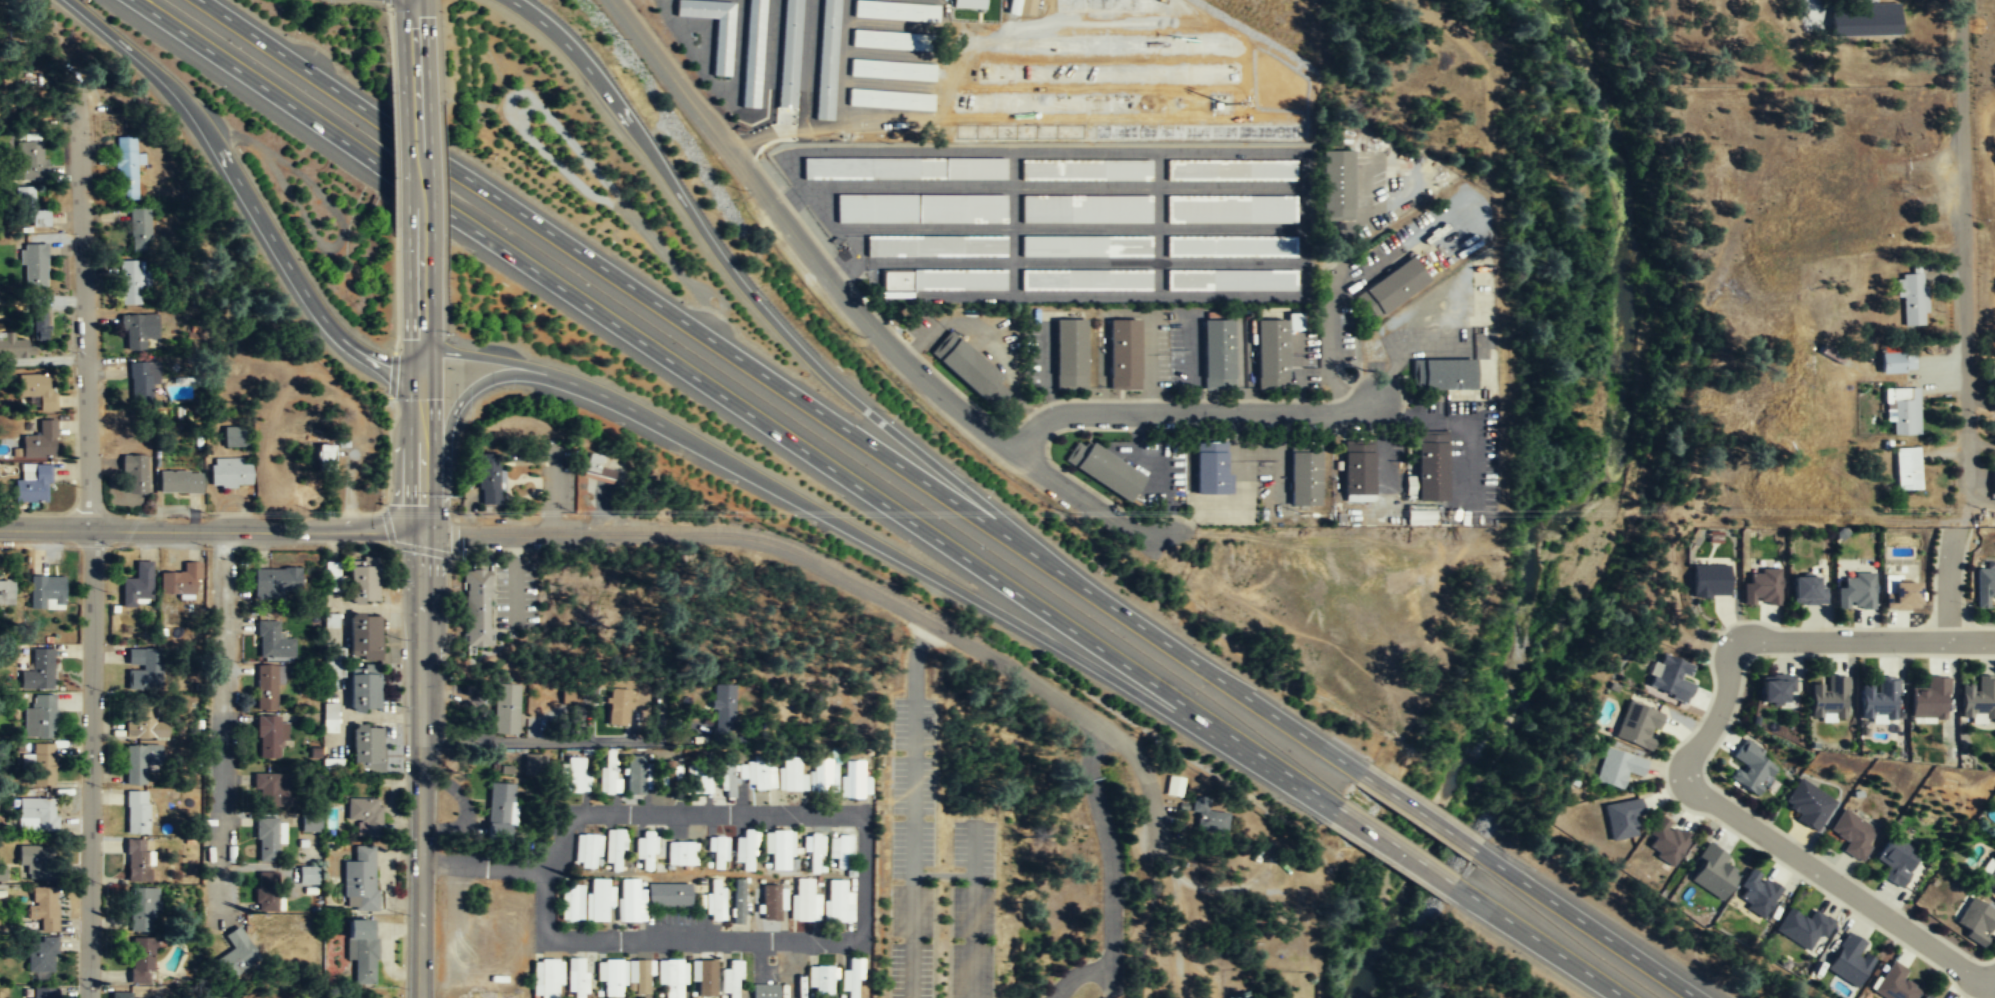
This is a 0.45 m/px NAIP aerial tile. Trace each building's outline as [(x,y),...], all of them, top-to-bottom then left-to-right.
[(733,2),(676,0),(675,18),(715,19),(713,75),(730,76),(733,2)] [(742,107),(760,108),(764,0),(746,0),(742,107)] [(796,119),(802,0),(782,0),(777,118),(796,119)] [(833,120),(840,0),(821,0),(815,120),(833,120)] [(988,0),(955,0),(955,7),(987,8),(988,0)] [(1009,13),(1021,15),(1022,0),(1010,0),(1009,13)] [(1021,12),(1034,15),(1038,0),(1023,0),(1021,12)] [(938,23),(939,6),(854,1),(853,18),(938,23)] [(961,27),(996,27),(996,8),(950,8),(950,24),(961,24),(961,27)] [(1897,8),(1833,8),(1833,34),(1897,34),(1897,8)] [(924,52),(925,36),(852,29),(851,46),(924,52)] [(935,65),(850,59),(849,76),(934,82),(935,65)] [(969,96),(984,98),(985,89),(998,91),(1001,72),(973,68),(969,96)] [(932,111),(933,94),(848,89),(847,106),(932,111)] [(136,199),(136,139),(115,139),(116,199),(136,199)] [(45,143),(12,143),(12,181),(44,181),(45,143)] [(1351,221),(1351,151),(1324,151),(1324,221),(1351,221)] [(803,180),(1006,180),(1006,158),(803,157),(803,180)] [(1151,181),(1151,160),(1021,160),(1021,181),(1151,181)] [(1296,181),(1296,160),(1167,160),(1167,181),(1296,181)] [(35,209),(35,187),(14,187),(14,227),(49,227),(49,209),(35,209)] [(836,223),(1007,223),(1007,194),(836,194),(836,223)] [(1151,223),(1151,195),(1021,195),(1021,223),(1151,223)] [(1296,223),(1296,195),(1167,195),(1167,223),(1296,223)] [(149,208),(130,208),(130,251),(149,251),(149,208)] [(1007,235),(865,235),(865,257),(1007,257),(1007,235)] [(1151,235),(1021,235),(1021,258),(1151,258),(1151,235)] [(1296,235),(1167,235),(1167,258),(1296,258),(1296,235)] [(22,286),(46,286),(46,244),(22,244),(22,286)] [(1353,294),(1370,319),(1428,282),(1412,257),(1353,294)] [(146,304),(146,261),(119,261),(119,304),(146,304)] [(1006,269),(882,269),(882,291),(1006,291),(1006,269)] [(1151,291),(1151,270),(1021,270),(1021,291),(1151,291)] [(1296,270),(1167,270),(1167,291),(1296,291),(1296,270)] [(1902,297),(1903,326),(1924,325),(1923,315),(1926,315),(1925,274),(1894,275),(1895,297),(1902,297)] [(32,359),(32,342),(48,342),(48,314),(31,314),(30,341),(13,341),(13,333),(0,333),(0,359),(32,359)] [(146,351),(146,340),(157,340),(157,315),(124,315),(124,351),(146,351)] [(1087,319),(1054,319),(1054,389),(1087,389),(1087,319)] [(1139,320),(1108,320),(1108,391),(1139,391),(1139,320)] [(1233,320),(1201,320),(1201,390),(1233,391),(1233,320)] [(1255,389),(1287,389),(1287,321),(1255,321),(1255,389)] [(1004,376),(948,332),(929,356),(994,408),(1006,393),(997,385),(1004,376)] [(1879,352),(1879,372),(1912,372),(1912,352),(1879,352)] [(1410,359),(1410,390),(1474,390),(1474,359),(1410,359)] [(154,366),(131,366),(131,405),(154,405),(154,366)] [(53,375),(19,375),(19,399),(36,399),(36,411),(53,411),(53,375)] [(1918,387),(1889,387),(1889,435),(1918,435),(1918,387)] [(37,421),(37,438),(22,438),(22,457),(56,456),(54,420),(37,421)] [(225,447),(249,446),(249,426),(225,426),(225,447)] [(1446,432),(1417,432),(1417,475),(1406,475),(1406,500),(1447,500),(1446,432)] [(1088,444),(1086,449),(1075,442),(1063,463),(1130,503),(1145,477),(1088,444)] [(1225,475),(1225,444),(1195,444),(1195,496),(1231,496),(1231,475),(1225,475)] [(1342,444),(1342,501),(1373,501),(1373,444),(1342,444)] [(332,466),(332,446),(317,446),(317,466),(332,466)] [(1319,446),(1288,446),(1288,506),(1319,506),(1319,446)] [(1894,490),(1919,490),(1919,447),(1894,447),(1894,490)] [(477,454),(477,504),(498,504),(498,454),(477,454)] [(602,457),(585,455),(582,479),(611,482),(613,470),(601,468),(602,457)] [(123,456),(123,493),(146,493),(146,456),(123,456)] [(210,487),(250,487),(250,463),(210,463),(210,487)] [(17,502),(47,502),(47,482),(49,482),(49,464),(18,464),(17,502)] [(201,472),(158,472),(158,492),(201,492),(201,472)] [(1433,522),(1433,509),(1406,509),(1406,522),(1433,522)] [(136,560),(136,577),(123,577),(123,606),(135,605),(136,597),(153,597),(153,560),(136,560)] [(202,562),(184,561),(184,571),(161,571),(160,592),(195,593),(196,578),(201,578),(202,562)] [(325,590),(341,590),(341,561),(325,561),(325,590)] [(1729,565),(1692,565),(1691,597),(1709,597),(1709,595),(1729,595),(1729,565)] [(377,566),(348,566),(348,603),(377,603),(377,566)] [(283,599),(283,589),(300,589),(300,568),(253,568),(253,599),(283,599)] [(463,569),(463,648),(490,648),(490,569),(463,569)] [(1741,583),(1741,604),(1778,604),(1778,569),(1749,569),(1749,583),(1741,583)] [(1994,598),(1994,569),(1975,569),(1975,608),(1988,608),(1988,598),(1994,598)] [(1873,608),(1873,573),(1844,573),(1844,584),(1835,584),(1835,609),(1873,608)] [(64,575),(29,575),(29,609),(64,609),(64,575)] [(1825,603),(1825,586),(1816,586),(1816,575),(1790,576),(1790,603),(1825,603)] [(0,581),(0,604),(12,604),(12,581),(0,581)] [(1885,610),(1918,610),(1918,584),(1885,584),(1885,610)] [(379,614),(348,614),(348,660),(380,660),(379,614)] [(294,657),(294,638),(280,638),(280,621),(259,621),(259,657),(294,657)] [(128,668),(127,688),(162,688),(163,647),(128,647),(129,663),(143,663),(143,669),(128,668)] [(53,649),(31,649),(31,662),(19,662),(19,684),(53,684),(53,649)] [(1692,664),(1662,651),(1657,662),(1661,663),(1656,676),(1651,674),(1647,684),(1671,693),(1670,696),(1685,702),(1687,696),(1688,697),(1694,683),(1679,677),(1681,672),(1688,675),(1692,664)] [(283,685),(283,665),(256,665),(256,709),(276,709),(276,685),(283,685)] [(349,673),(349,711),(379,711),(379,673),(349,673)] [(1759,702),(1784,702),(1784,692),(1793,692),(1793,675),(1759,675),(1759,702)] [(1809,684),(1809,720),(1846,720),(1847,675),(1826,675),(1826,684),(1809,684)] [(1898,676),(1891,676),(1891,675),(1877,675),(1877,691),(1872,691),(1872,683),(1860,684),(1860,717),(1872,717),(1872,713),(1884,713),(1884,718),(1895,718),(1895,692),(1898,692),(1898,676)] [(1978,675),(1978,690),(1973,690),(1973,682),(1960,682),(1961,716),(1973,716),(1972,712),(1985,712),(1985,717),(1994,717),(1994,675),(1978,675)] [(1948,719),(1948,677),(1925,676),(1925,687),(1910,687),(1910,718),(1948,719)] [(494,685),(493,734),(518,735),(519,686),(494,685)] [(735,687),(717,686),(715,718),(733,719),(735,687)] [(563,704),(582,705),(583,689),(564,688),(563,704)] [(629,714),(629,690),(610,690),(610,714),(629,714)] [(56,699),(23,699),(23,736),(56,736),(56,699)] [(1663,713),(1628,699),(1613,736),(1649,750),(1653,738),(1647,736),(1651,727),(1656,729),(1663,713)] [(168,721),(155,721),(155,703),(137,703),(137,720),(126,720),(126,736),(168,736),(169,728),(168,721)] [(339,703),(324,703),(324,733),(338,733),(339,703)] [(287,722),(280,722),(280,715),(257,715),(256,758),(281,758),(281,741),(287,741),(287,722)] [(382,726),(351,727),(352,773),(383,772),(382,726)] [(1729,778),(1754,796),(1776,764),(1741,740),(1730,756),(1740,763),(1729,778)] [(54,743),(32,743),(32,785),(54,785),(54,743)] [(146,783),(146,764),(161,764),(163,754),(161,744),(145,743),(145,745),(126,745),(126,784),(146,783)] [(1594,781),(1621,789),(1626,772),(1641,777),(1647,759),(1605,746),(1594,781)] [(622,778),(615,778),(616,750),(602,750),(601,793),(621,793),(622,778)] [(522,755),(522,776),(545,776),(545,755),(522,755)] [(643,757),(626,757),(626,796),(643,796),(643,757)] [(563,792),(584,792),(584,759),(563,759),(563,792)] [(780,760),(780,791),(799,791),(799,760),(780,760)] [(812,792),(834,792),(834,760),(812,760),(812,792)] [(769,789),(768,762),(750,763),(750,790),(769,789)] [(863,797),(863,762),(843,762),(843,797),(863,797)] [(688,794),(709,794),(709,767),(688,767),(688,794)] [(723,798),(733,798),(733,767),(723,767),(723,798)] [(291,773),(253,773),(253,796),(262,796),(262,806),(291,806),(291,773)] [(1817,830),(1836,799),(1798,776),(1779,807),(1817,830)] [(508,833),(508,824),(515,824),(515,783),(488,783),(487,833),(508,833)] [(1179,795),(1179,786),(1170,786),(1170,795),(1179,795)] [(149,833),(150,803),(147,803),(147,790),(127,790),(128,833),(149,833)] [(1208,811),(1209,799),(1194,798),(1192,830),(1227,832),(1228,812),(1208,811)] [(1610,839),(1638,834),(1635,817),(1643,816),(1639,798),(1603,804),(1610,839)] [(56,830),(56,799),(18,799),(18,830),(56,830)] [(355,836),(380,836),(380,799),(346,799),(346,820),(355,820),(355,836)] [(1879,830),(1842,808),(1827,831),(1846,842),(1840,851),(1859,863),(1879,830)] [(1671,866),(1690,837),(1660,816),(1647,835),(1653,839),(1646,849),(1671,866)] [(285,843),(285,819),(256,818),(255,861),(277,861),(278,843),(285,843)] [(319,831),(319,819),(302,819),(302,831),(319,831)] [(623,869),(623,829),(605,829),(605,869),(623,869)] [(736,871),(753,871),(753,829),(736,829),(736,871)] [(764,832),(764,853),(772,853),(772,869),(792,869),(791,831),(764,832)] [(643,870),(654,870),(654,834),(636,834),(636,859),(643,859),(643,870)] [(1874,860),(1886,867),(1880,877),(1900,888),(1920,851),(1889,834),(1874,860)] [(600,835),(575,835),(575,867),(600,867),(600,835)] [(810,852),(810,872),(821,872),(821,835),(804,835),(804,852),(810,852)] [(707,853),(712,853),(712,868),(725,868),(725,837),(707,837),(707,853)] [(850,837),(830,837),(829,860),(850,860),(850,837)] [(145,851),(145,839),(127,839),(126,853),(129,853),(128,881),(151,881),(152,868),(149,868),(149,851),(145,851)] [(667,842),(667,866),(695,866),(695,842),(667,842)] [(1721,900),(1738,873),(1724,864),(1729,855),(1709,843),(1687,879),(1721,900)] [(26,868),(26,880),(51,880),(51,845),(17,845),(17,868),(26,868)] [(374,845),(353,845),(354,858),(342,859),(342,910),(383,910),(383,890),(374,890),(374,845)] [(1981,883),(1994,892),(1994,862),(1981,883)] [(320,884),(320,866),(300,866),(301,885),(320,884)] [(1765,918),(1781,884),(1749,869),(1733,903),(1765,918)] [(256,910),(278,910),(278,871),(256,871),(256,910)] [(819,894),(812,894),(812,878),(792,878),(792,920),(818,920),(819,894)] [(610,879),(587,879),(587,920),(610,920),(610,879)] [(638,889),(638,879),(618,879),(618,921),(643,921),(643,889),(638,889)] [(853,892),(844,892),(844,880),(825,879),(825,920),(852,921),(853,892)] [(743,880),(733,880),(733,925),(743,925),(743,880)] [(648,907),(686,907),(686,884),(648,884),(648,907)] [(582,885),(562,885),(562,920),(582,920),(582,885)] [(762,885),(762,920),(780,920),(780,885),(762,885)] [(57,932),(56,887),(34,888),(34,932),(57,932)] [(131,930),(151,931),(152,921),(154,921),(154,910),(158,910),(159,887),(131,887),(131,930)] [(722,888),(708,888),(708,920),(722,920),(722,888)] [(1980,944),(1994,925),(1994,915),(1972,897),(1953,923),(1980,944)] [(1773,930),(1807,951),(1817,934),(1823,938),(1834,921),(1813,908),(1807,917),(1788,906),(1773,930)] [(376,938),(370,938),(370,919),(345,919),(345,959),(354,959),(354,984),(376,984),(376,938)] [(229,979),(260,960),(239,927),(222,937),(230,950),(216,959),(229,979)] [(1855,988),(1872,960),(1859,951),(1864,943),(1847,931),(1823,967),(1855,988)] [(133,937),(132,967),(130,967),(130,983),(149,983),(149,970),(154,970),(155,949),(156,949),(157,937),(133,937)] [(56,946),(28,946),(28,974),(56,974),(56,946)] [(568,958),(568,997),(585,997),(585,958),(568,958)] [(847,958),(847,969),(840,969),(840,991),(846,991),(846,997),(860,997),(860,958),(847,958)] [(560,959),(533,959),(533,997),(558,997),(558,977),(560,977),(560,959)] [(1907,969),(1892,959),(1872,990),(1884,997),(1915,997),(1920,990),(1901,978),(1907,969)] [(596,982),(603,982),(603,996),(621,996),(621,960),(596,960),(596,982)] [(647,995),(648,960),(632,960),(632,995),(647,995)] [(658,987),(665,987),(665,997),(681,997),(681,961),(658,961),(658,987)] [(714,961),(695,961),(695,997),(714,997),(714,961)] [(723,997),(739,997),(739,961),(728,961),(728,970),(723,970),(723,997)] [(832,993),(832,966),(807,966),(807,993),(832,993)] [(752,985),(752,997),(777,997),(777,985),(752,985)] [(30,988),(30,997),(55,997),(55,988),(30,988)]
